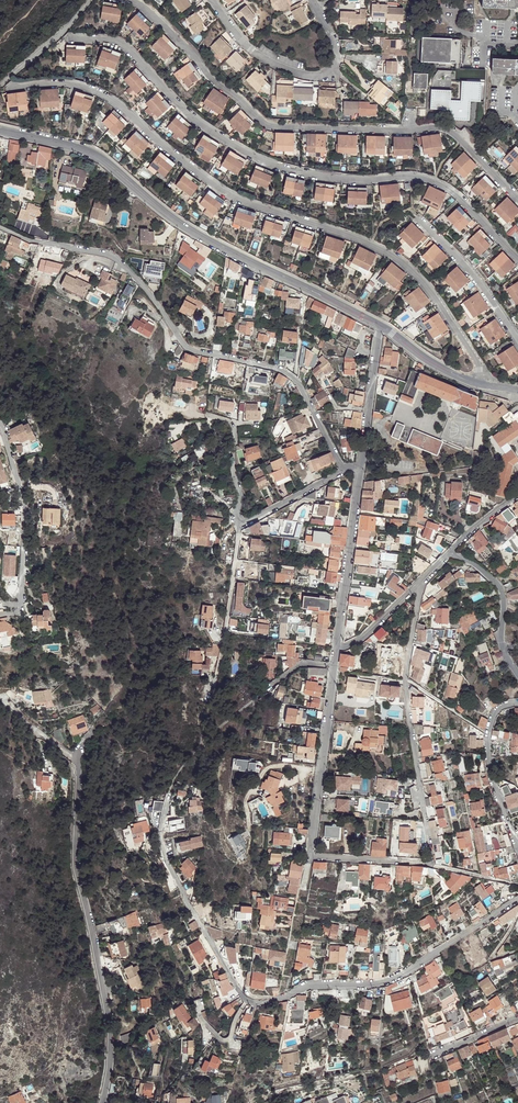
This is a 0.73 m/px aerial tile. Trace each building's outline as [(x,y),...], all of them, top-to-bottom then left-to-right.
[(191,6),(187,0),(173,0),(182,13),(191,6)] [(274,4),(276,3),(281,11),(290,6),(286,0),(272,0),(274,4)] [(481,9),(515,12),(515,9),(517,10),(517,0),(482,0),(481,9)] [(303,6),(301,2),(291,7),(294,11),(292,12),(300,27),(309,21),(301,7),(303,6)] [(122,25),(127,8),(109,3),(105,20),(122,25)] [(387,7),(388,5),(372,4),(372,17),(387,18),(387,20),(403,21),(404,8),(397,8),(387,7)] [(244,23),(249,30),(256,26),(253,22),(256,19),(247,7),(236,15),(242,24),(244,23)] [(366,23),(366,9),(360,9),(360,14),(356,14),(352,14),(352,12),(340,11),(340,22),(349,22),(349,25),(360,26),(360,23),(366,23)] [(144,38),(155,25),(138,10),(133,15),(137,18),(130,26),(144,38)] [(201,26),(202,26),(198,22),(201,20),(199,18),(202,16),(198,11),(187,19),(192,26),(190,28),(196,36),(204,30),(201,26)] [(167,60),(179,47),(165,34),(153,46),(167,60)] [(220,37),(231,48),(233,46),(222,35),(220,37)] [(232,49),(231,48),(220,37),(211,46),(223,58),(232,49)] [(393,54),(396,55),(397,39),(385,38),(384,54),(393,54)] [(462,39),(422,38),(421,62),(441,63),(457,63),(461,64),(461,55),(462,39)] [(82,66),(86,48),(68,44),(64,62),(82,66)] [(246,59),(236,50),(228,59),(237,68),(246,59)] [(115,75),(121,59),(103,52),(97,69),(115,75)] [(387,63),(386,73),(397,73),(398,61),(393,60),(393,54),(384,54),(383,54),(383,60),(387,60),(387,63)] [(188,87),(203,77),(192,62),(194,61),(190,56),(184,60),(187,65),(178,72),(188,87)] [(493,59),(492,75),(517,77),(517,61),(493,59)] [(140,94),(152,81),(139,69),(127,81),(140,94)] [(267,82),(264,79),(259,74),(255,70),(246,79),(258,91),(267,82)] [(429,74),(414,74),(414,89),(428,89),(429,74)] [(389,88),(380,80),(375,86),(377,87),(375,90),(373,88),(368,94),(379,103),(386,95),(384,94),(389,88)] [(452,90),(431,89),(430,108),(450,109),(450,118),(471,120),(472,101),(481,102),(483,82),(462,81),(461,100),(452,99),(452,90)] [(293,93),(293,88),(294,86),(277,85),(276,96),(272,95),(272,106),(277,107),(277,102),(286,102),(287,93),(293,93)] [(293,93),(293,99),(313,100),(313,102),(318,102),(318,93),(313,93),(313,88),(293,88),(293,93)] [(335,90),(319,89),(318,93),(318,102),(334,103),(335,90)] [(62,108),(60,90),(42,92),(44,110),(62,108)] [(219,115),(228,100),(213,90),(204,104),(219,115)] [(31,110),(28,92),(10,95),(11,112),(31,110)] [(162,117),(174,106),(161,92),(149,104),(162,117)] [(89,118),(95,101),(78,95),(72,112),(89,118)] [(367,104),(367,102),(345,101),(344,114),(354,115),(354,112),(360,112),(360,115),(377,116),(377,105),(371,104),(367,104)] [(243,134),(254,122),(241,109),(229,122),(243,134)] [(119,136),(129,122),(115,110),(104,124),(119,136)] [(185,140),(197,128),(183,115),(172,128),(185,140)] [(140,157),(151,144),(136,131),(125,145),(140,157)] [(295,151),(295,134),(276,133),(276,150),(295,151)] [(328,152),(327,135),(308,135),(309,152),(328,152)] [(358,154),(358,136),(339,136),(339,154),(358,154)] [(213,162),(223,147),(207,137),(198,151),(213,162)] [(413,155),(412,137),(394,138),(394,155),(413,155)] [(442,154),(440,137),(422,139),(424,156),(442,154)] [(386,154),(386,138),(367,138),(367,154),(386,154)] [(18,152),(19,144),(19,140),(12,139),(12,143),(11,145),(11,150),(18,152)] [(9,144),(9,146),(8,150),(7,161),(12,162),(14,154),(18,155),(18,152),(11,150),(11,145),(9,144)] [(50,157),(52,148),(39,145),(37,151),(31,150),(30,158),(32,158),(32,162),(42,163),(44,156),(50,157)] [(509,158),(517,167),(517,149),(509,158)] [(166,178),(176,163),(161,152),(151,167),(166,178)] [(240,178),(248,163),(233,154),(224,169),(240,178)] [(470,181),(482,169),(469,156),(457,168),(470,181)] [(62,165),(58,181),(65,182),(65,184),(82,188),(84,183),(87,171),(62,165)] [(271,190),(278,174),(261,166),(254,182),(271,190)] [(193,197),(202,183),(186,172),(177,187),(193,197)] [(306,196),(309,180),(291,175),(288,192),(306,196)] [(492,203),(504,191),(492,179),(479,191),(492,203)] [(65,182),(58,181),(57,184),(82,189),(82,188),(65,184),(65,182)] [(338,202),(340,185),(322,183),(320,199),(338,202)] [(400,201),(397,185),(378,188),(382,205),(400,201)] [(219,214),(228,200),(212,190),(204,204),(219,214)] [(365,209),(366,192),(348,190),(346,206),(365,209)] [(442,216),(447,200),(430,194),(425,210),(442,216)] [(22,200),(22,201),(17,218),(32,223),(33,220),(37,221),(39,221),(43,208),(33,205),(34,204),(22,200)] [(103,214),(106,215),(109,204),(95,200),(91,215),(95,217),(95,219),(101,221),(103,214)] [(517,221),(517,205),(513,200),(500,212),(514,226),(517,221)] [(253,229),(259,213),(242,206),(236,222),(253,229)] [(460,232),(473,220),(460,207),(448,219),(460,232)] [(89,221),(104,225),(105,226),(108,215),(106,215),(103,214),(101,221),(95,219),(95,217),(91,215),(91,217),(89,221)] [(282,240),(288,223),(271,216),(265,233),(282,240)] [(505,234),(509,238),(517,230),(517,229),(515,225),(505,234)] [(312,249),(318,233),(301,226),(295,243),(312,249)] [(482,253),(494,241),(481,228),(469,240),(482,253)] [(149,229),(141,229),(140,245),(153,245),(154,245),(154,231),(149,231),(149,229)] [(420,255),(433,243),(420,229),(407,241),(420,255)] [(11,234),(5,250),(9,251),(6,257),(11,260),(14,253),(18,255),(21,248),(19,247),(20,245),(17,243),(19,238),(11,234)] [(340,263),(348,243),(331,237),(324,257),(340,263)] [(205,245),(196,240),(193,244),(202,249),(205,245)] [(179,252),(183,255),(177,265),(193,276),(205,258),(189,247),(190,246),(182,241),(179,252)] [(503,273),(515,260),(502,248),(490,261),(503,273)] [(367,278),(381,260),(364,250),(352,268),(367,278)] [(441,277),(454,266),(441,252),(428,263),(441,277)] [(227,257),(225,266),(234,270),(235,268),(238,263),(227,257)] [(165,262),(150,258),(149,261),(146,261),(144,270),(143,269),(142,274),(149,282),(160,285),(165,262)] [(47,262),(43,274),(51,277),(52,274),(59,275),(62,266),(47,262)] [(252,277),(253,275),(254,272),(249,270),(243,266),(242,272),(250,276),(252,277)] [(395,292),(406,279),(392,267),(381,281),(395,292)] [(113,274),(104,269),(100,276),(103,278),(107,279),(106,282),(102,280),(99,287),(113,293),(114,293),(115,292),(114,291),(119,280),(112,277),(113,274)] [(517,294),(517,274),(517,273),(503,283),(513,298),(517,294)] [(76,279),(66,274),(60,285),(72,291),(73,288),(85,294),(91,284),(80,278),(78,281),(75,280),(76,279)] [(460,301),(474,290),(463,275),(449,286),(460,301)] [(261,285),(260,284),(259,288),(259,289),(262,290),(264,286),(270,289),(273,280),(265,277),(261,285)] [(120,299),(117,298),(114,305),(123,310),(134,287),(128,284),(123,294),(122,294),(120,299)] [(73,288),(72,291),(71,293),(83,299),(85,294),(73,288)] [(417,315),(430,306),(420,290),(406,300),(417,315)] [(186,311),(191,314),(195,307),(191,305),(194,301),(183,296),(176,309),(185,313),(186,311)] [(301,299),(287,297),(285,312),(298,314),(300,302),(301,299)] [(327,306),(310,297),(307,302),(312,305),(311,307),(323,313),(327,306)] [(477,326),(492,316),(482,300),(467,310),(477,326)] [(331,308),(327,306),(323,313),(333,318),(336,311),(331,308)] [(189,318),(191,314),(186,311),(185,313),(176,309),(176,311),(189,318)] [(224,317),(224,320),(232,321),(234,312),(225,311),(224,317)] [(333,318),(332,320),(359,334),(363,326),(364,327),(364,329),(374,334),(374,330),(336,311),(333,318)] [(217,316),(216,325),(223,326),(224,320),(224,317),(217,316)] [(434,342),(449,332),(438,317),(425,326),(429,332),(425,334),(430,342),(434,342)] [(136,318),(130,330),(141,336),(142,334),(151,339),(157,329),(148,324),(148,325),(142,322),(136,318)] [(251,327),(253,327),(254,322),(246,321),(246,325),(241,324),(239,332),(245,333),(245,334),(250,335),(251,327)] [(495,353),(510,343),(500,327),(485,337),(495,353)] [(272,330),(267,329),(266,334),(259,333),(258,340),(274,343),(275,338),(273,337),(275,333),(271,332),(272,330)] [(298,331),(285,330),(285,333),(283,333),(283,338),(287,338),(287,341),(296,342),(298,331)] [(214,342),(212,350),(219,351),(221,343),(214,342)] [(176,356),(179,355),(183,350),(179,346),(174,353),(176,356)] [(344,357),(352,358),(355,351),(348,346),(344,357)] [(383,356),(380,355),(380,360),(390,362),(390,364),(390,365),(397,366),(399,352),(392,350),(392,348),(384,347),(383,356)] [(307,349),(302,356),(307,360),(304,364),(308,368),(316,358),(311,355),(313,353),(307,349)] [(191,363),(193,356),(185,353),(183,360),(191,363)] [(464,353),(459,356),(462,361),(467,358),(464,353)] [(517,377),(517,354),(503,364),(513,380),(517,377)] [(313,370),(312,372),(315,376),(327,368),(329,365),(326,360),(325,360),(322,355),(318,359),(321,364),(313,370)] [(344,357),(332,356),(332,359),(337,360),(337,361),(342,361),(342,363),(344,363),(344,374),(354,375),(355,370),(351,370),(351,362),(355,361),(355,358),(352,358),(344,357)] [(230,362),(216,360),(216,365),(216,366),(229,368),(230,362)] [(260,368),(249,365),(247,376),(255,378),(256,371),(259,372),(260,368)] [(405,382),(399,398),(411,403),(417,387),(475,410),(478,403),(476,402),(477,398),(477,397),(476,396),(428,376),(422,373),(411,369),(405,382)] [(283,386),(287,378),(283,375),(279,373),(275,381),(273,385),(281,389),(283,385),(283,386)] [(181,388),(183,379),(183,376),(177,375),(175,387),(181,388)] [(395,393),(399,383),(386,378),(382,388),(395,393)] [(192,381),(183,379),(181,388),(185,389),(186,386),(191,387),(192,381)] [(342,387),(338,379),(331,383),(332,384),(335,383),(337,388),(342,387)] [(323,390),(314,396),(318,403),(320,406),(320,407),(330,401),(324,391),(323,390)] [(363,406),(365,393),(355,391),(354,394),(351,393),(351,395),(350,396),(350,398),(349,398),(348,403),(363,406)] [(491,404),(478,402),(476,421),(485,422),(489,427),(498,421),(496,419),(505,413),(502,409),(501,411),(498,407),(495,403),(492,403),(491,404)] [(259,405),(240,404),(239,410),(246,411),(246,419),(261,420),(262,411),(259,411),(259,405)] [(503,404),(498,407),(501,411),(502,409),(505,413),(508,411),(503,404)] [(345,419),(344,425),(360,427),(362,418),(361,418),(362,412),(353,411),(352,420),(345,419)] [(517,413),(512,416),(509,411),(501,416),(505,422),(506,421),(509,424),(492,436),(491,435),(488,438),(501,456),(500,457),(491,494),(505,497),(512,465),(517,461),(517,458),(511,448),(504,453),(500,447),(517,434),(517,414),(517,413)] [(301,414),(286,422),(290,431),(292,430),(294,434),(310,426),(305,417),(303,418),(301,414)] [(397,421),(391,435),(398,438),(404,425),(397,421)] [(23,426),(11,432),(9,433),(11,437),(9,438),(10,441),(9,441),(10,445),(19,441),(20,444),(29,440),(31,443),(36,441),(29,426),(24,428),(23,426)] [(407,442),(437,454),(442,440),(413,428),(407,442)] [(349,434),(340,435),(343,453),(351,452),(349,434)] [(171,442),(175,450),(187,444),(183,436),(171,442)] [(246,438),(238,438),(238,446),(243,446),(244,444),(246,444),(246,438)] [(281,458),(284,462),(292,458),(293,461),(299,459),(298,456),(296,451),(299,450),(297,443),(293,444),(292,442),(284,445),(285,448),(283,448),(285,455),(281,457),(281,458)] [(245,448),(246,454),(248,453),(250,460),(261,457),(257,445),(245,448)] [(195,451),(198,457),(206,453),(203,447),(195,451)] [(334,461),(330,452),(306,461),(311,473),(326,467),(325,464),(330,462),(334,461)] [(269,473),(272,472),(276,482),(290,476),(286,467),(284,462),(281,458),(270,462),(271,464),(266,466),(269,473)] [(266,481),(262,471),(261,471),(259,466),(251,470),(259,489),(267,485),(266,481)] [(292,480),(290,476),(276,482),(278,486),(292,480)] [(380,480),(364,482),(363,489),(372,489),(372,491),(363,491),(362,498),(374,498),(381,498),(381,490),(380,491),(380,480)] [(450,496),(460,497),(461,484),(445,483),(444,497),(449,497),(449,498),(450,496)] [(326,497),(340,499),(341,492),(339,492),(340,488),(328,487),(326,497)] [(317,490),(304,497),(319,499),(320,497),(315,496),(315,493),(317,493),(317,490)] [(477,511),(481,494),(470,491),(465,510),(475,513),(477,511)] [(373,511),(374,498),(362,498),(360,510),(373,511)] [(399,498),(394,498),(394,500),(385,499),(383,512),(390,513),(391,506),(394,507),(398,507),(399,498)] [(419,505),(419,498),(415,498),(413,516),(410,515),(409,521),(417,521),(419,505)] [(309,523),(318,525),(322,525),(325,525),(333,526),(340,526),(341,526),(342,520),(335,519),(333,517),(335,507),(334,507),(335,502),(333,501),(325,501),(324,504),(319,504),(314,503),(311,513),(309,523)] [(432,529),(437,531),(439,525),(427,521),(428,520),(423,518),(422,520),(420,519),(421,512),(423,512),(424,507),(421,507),(421,506),(419,505),(417,521),(417,523),(425,526),(432,529)] [(49,524),(56,524),(57,508),(43,508),(42,524),(49,524)] [(512,512),(509,508),(502,513),(504,517),(505,516),(510,523),(515,519),(514,518),(516,517),(513,512),(512,512)] [(203,521),(203,516),(183,512),(182,518),(203,521)] [(502,513),(496,517),(497,517),(503,521),(505,518),(504,517),(502,513)] [(374,517),(360,515),(358,528),(374,530),(375,525),(384,526),(385,518),(376,517),(374,517)] [(503,521),(497,517),(493,522),(500,526),(498,530),(503,532),(508,524),(503,521)] [(175,520),(172,537),(181,538),(183,522),(175,520)] [(207,531),(209,532),(210,523),(204,522),(203,526),(192,525),(191,536),(206,538),(207,534),(207,531)] [(248,527),(250,532),(272,535),(273,526),(268,526),(268,525),(264,525),(259,526),(258,522),(248,527)] [(511,526),(509,523),(508,524),(503,532),(506,534),(511,526)] [(306,529),(304,540),(305,540),(322,542),(325,543),(345,546),(347,527),(340,526),(333,526),(332,534),(330,534),(325,531),(306,529)] [(430,535),(432,529),(425,526),(421,537),(419,536),(418,539),(425,542),(426,539),(428,540),(430,535)] [(374,536),(374,530),(358,528),(356,543),(366,544),(367,544),(367,543),(368,535),(374,536)] [(475,547),(480,554),(487,549),(484,546),(488,543),(479,530),(473,535),(477,541),(473,543),(476,547),(475,547)] [(262,539),(251,538),(251,542),(250,549),(265,550),(266,542),(261,541),(262,539)] [(493,541),(498,547),(502,544),(497,538),(493,541)] [(428,558),(434,548),(421,541),(416,551),(428,558)] [(340,549),(344,549),(345,546),(325,543),(324,546),(331,547),(329,556),(339,557),(340,549)] [(372,551),(355,549),(354,562),(370,564),(371,556),(367,555),(367,553),(380,555),(380,552),(372,551)] [(4,554),(3,574),(14,575),(15,554),(4,554)] [(328,570),(337,571),(339,560),(329,559),(329,560),(328,570)] [(496,569),(499,574),(500,574),(508,568),(507,568),(504,563),(501,565),(496,569)] [(280,579),(293,579),(293,570),(280,570),(280,579)] [(327,571),(326,571),(325,582),(335,583),(337,572),(327,571)] [(458,571),(452,575),(455,580),(461,575),(458,571)] [(438,583),(442,589),(445,587),(455,580),(452,575),(449,572),(445,576),(446,577),(438,583)] [(480,581),(480,575),(479,573),(469,574),(469,572),(466,572),(466,574),(466,582),(480,581)] [(397,597),(407,587),(400,583),(397,586),(395,584),(399,579),(394,575),(385,586),(390,590),(395,593),(393,595),(397,597)] [(242,605),(245,582),(237,581),(233,610),(250,612),(251,606),(242,605)] [(517,584),(514,585),(506,588),(507,603),(517,603),(517,589),(517,584)] [(435,594),(439,599),(448,592),(445,588),(435,594)] [(302,608),(306,608),(311,608),(329,611),(331,599),(304,595),(302,608)] [(370,602),(370,599),(349,596),(348,603),(364,606),(365,602),(370,602)] [(424,602),(421,605),(423,609),(430,604),(434,601),(432,597),(428,600),(424,602)] [(210,617),(213,617),(214,607),(203,605),(201,616),(210,617)] [(312,627),(327,629),(329,611),(311,608),(311,613),(319,614),(318,623),(315,623),(315,621),(313,621),(312,621),(312,622),(312,627)] [(475,610),(458,619),(462,625),(464,624),(466,628),(480,620),(475,610)] [(34,614),(34,624),(40,624),(40,626),(48,626),(48,628),(50,629),(52,629),(53,627),(53,624),(50,624),(50,616),(45,616),(45,614),(34,614)] [(279,614),(278,621),(287,623),(288,615),(279,614)] [(212,629),(214,620),(210,619),(205,619),(204,628),(212,629)] [(346,627),(353,628),(354,628),(355,621),(347,619),(346,627)] [(0,621),(0,637),(15,634),(14,626),(13,624),(7,620),(0,621)] [(257,629),(269,631),(271,622),(259,620),(257,629)] [(325,642),(327,629),(312,627),(311,636),(316,637),(315,641),(325,642)] [(381,627),(374,633),(380,639),(386,632),(381,627)] [(456,638),(456,629),(444,628),(444,638),(456,638)] [(427,629),(424,629),(418,629),(416,629),(415,633),(418,633),(417,641),(426,642),(427,629)] [(376,642),(377,642),(380,639),(374,633),(365,641),(376,642)] [(218,657),(221,646),(213,644),(212,648),(207,648),(206,651),(206,656),(218,657)] [(287,656),(294,657),(297,657),(298,653),(294,652),(292,652),(293,645),(288,645),(278,644),(278,650),(287,651),(287,656)] [(480,655),(488,652),(485,644),(477,647),(480,655)] [(368,648),(367,655),(376,656),(377,650),(377,649),(378,647),(376,646),(375,649),(368,648)] [(415,654),(415,655),(422,656),(423,650),(423,647),(417,646),(415,654)] [(201,651),(201,650),(190,649),(190,658),(193,658),(192,668),(202,669),(203,659),(201,658),(201,652),(201,651)] [(430,652),(423,650),(422,656),(423,656),(422,658),(429,659),(430,652)] [(494,666),(488,652),(480,655),(478,655),(482,665),(486,663),(488,668),(490,672),(494,670),(492,666),(494,666)] [(342,654),(340,665),(349,666),(353,666),(355,655),(351,655),(342,654)] [(289,666),(289,668),(299,661),(299,658),(294,657),(287,656),(281,656),(283,667),(289,666)] [(262,658),(260,666),(264,667),(262,676),(268,676),(269,672),(271,672),(272,667),(274,667),(275,659),(265,657),(264,658),(262,658)] [(414,660),(410,659),(410,664),(414,665),(412,670),(414,671),(411,678),(420,681),(425,669),(422,668),(424,664),(421,663),(414,660)] [(316,668),(307,668),(307,674),(310,674),(316,675),(328,676),(328,668),(316,668)] [(454,687),(458,674),(451,672),(447,685),(454,687)] [(357,677),(348,676),(346,687),(355,688),(355,693),(369,694),(369,691),(374,691),(375,683),(357,681),(357,677)] [(313,696),(320,697),(322,685),(317,685),(315,685),(315,682),(306,680),(305,683),(302,682),(301,692),(304,693),(313,696)] [(401,686),(381,684),(380,695),(387,696),(388,698),(389,700),(390,701),(391,701),(393,700),(394,700),(395,698),(395,696),(395,695),(400,695),(401,686)] [(454,687),(447,685),(445,695),(447,697),(448,696),(454,698),(457,688),(454,687)] [(416,694),(419,691),(412,686),(409,689),(416,694)] [(285,689),(279,687),(277,691),(276,695),(282,697),(285,689)] [(45,702),(53,701),(50,691),(47,692),(47,691),(33,692),(35,703),(45,702)] [(424,707),(424,696),(413,696),(412,706),(424,707)] [(319,708),(320,703),(320,698),(312,697),(311,703),(310,706),(319,708)] [(493,709),(495,707),(498,705),(495,698),(489,702),(493,709)] [(101,708),(97,703),(90,710),(94,714),(101,708)] [(295,723),(297,709),(287,707),(285,721),(295,723)] [(88,728),(83,714),(67,719),(72,734),(88,728)] [(477,725),(484,730),(487,720),(480,717),(477,725)] [(417,725),(413,724),(413,725),(415,734),(418,735),(424,735),(423,726),(417,725)] [(368,729),(363,729),(363,738),(362,739),(362,741),(362,743),(362,750),(369,750),(369,748),(378,749),(378,745),(382,745),(383,735),(387,736),(387,726),(378,726),(378,730),(372,729),(372,728),(368,728),(368,729)] [(67,745),(70,743),(67,735),(64,729),(51,734),(62,742),(63,742),(67,745)] [(314,747),(316,733),(308,732),(307,739),(306,746),(314,747)] [(476,736),(469,735),(469,748),(476,748),(476,747),(483,747),(483,740),(479,740),(476,740),(476,736)] [(301,745),(306,746),(307,739),(303,738),(301,738),(297,738),(296,745),(298,745),(301,745)] [(426,738),(420,740),(422,752),(423,756),(434,753),(431,739),(427,740),(426,738)] [(313,759),(314,747),(306,746),(301,745),(300,750),(302,750),(307,751),(306,758),(313,759)] [(457,762),(459,768),(460,772),(466,771),(463,757),(459,757),(460,761),(457,762)] [(441,780),(447,779),(446,772),(442,759),(439,760),(432,762),(435,773),(436,778),(440,777),(441,780)] [(50,771),(42,770),(41,785),(46,785),(46,789),(53,789),(53,786),(57,786),(58,772),(53,772),(54,770),(50,770),(50,771)] [(283,775),(270,770),(268,775),(280,780),(283,775)] [(355,777),(336,776),(336,780),(336,783),(335,789),(350,790),(350,784),(351,782),(361,783),(361,778),(360,778),(360,773),(355,773),(355,777)] [(468,775),(469,780),(475,779),(477,786),(481,785),(479,775),(478,773),(472,775),(468,775)] [(270,795),(265,797),(267,802),(268,801),(270,805),(272,804),(273,808),(277,806),(278,805),(277,804),(284,801),(281,795),(282,794),(280,790),(279,791),(278,791),(275,785),(276,785),(276,783),(279,784),(280,780),(268,775),(266,782),(264,782),(262,781),(260,787),(265,789),(268,790),(270,795)] [(398,780),(378,778),(376,792),(386,793),(386,789),(387,786),(397,788),(398,780)] [(512,813),(517,811),(517,793),(517,792),(505,796),(512,813)] [(431,805),(439,803),(437,799),(436,795),(432,796),(429,797),(430,797),(430,801),(431,805)] [(190,802),(190,806),(192,806),(193,806),(196,806),(196,801),(199,801),(198,797),(195,797),(195,799),(189,800),(190,802)] [(348,799),(335,799),(335,803),(336,803),(336,805),(336,810),(348,810),(348,799)] [(155,800),(146,803),(148,811),(151,813),(154,824),(159,828),(161,815),(164,801),(155,800)] [(398,809),(399,805),(394,804),(391,804),(391,802),(376,801),(375,808),(379,808),(379,813),(392,814),(393,809),(398,809)] [(470,805),(473,816),(486,814),(485,807),(483,808),(481,801),(472,803),(470,803),(470,805)] [(473,828),(475,827),(473,816),(470,805),(467,806),(471,828),(473,828)] [(443,807),(436,809),(440,827),(447,825),(443,807)] [(340,837),(340,826),(336,826),(336,824),(335,824),(333,824),(332,826),(325,825),(325,834),(331,835),(331,837),(340,837)] [(140,826),(132,828),(131,828),(133,837),(135,837),(141,836),(145,835),(143,826),(140,827),(140,826)] [(475,827),(473,828),(476,847),(477,847),(477,852),(485,850),(482,831),(481,831),(480,826),(477,827),(475,827)] [(417,843),(412,843),(413,831),(404,830),(404,842),(404,851),(421,852),(422,846),(417,846),(417,843)] [(460,843),(472,841),(469,830),(458,832),(460,843)] [(277,843),(288,845),(289,840),(289,838),(289,833),(283,832),(278,832),(277,843)] [(191,840),(175,842),(177,850),(202,846),(201,836),(190,838),(191,840)] [(506,847),(512,846),(509,837),(504,839),(506,847)] [(378,856),(385,856),(387,838),(380,838),(380,840),(383,840),(383,843),(379,843),(378,856)] [(282,853),(271,852),(270,859),(281,860),(282,853)] [(180,864),(182,866),(184,869),(189,864),(185,860),(180,864)] [(283,875),(286,876),(286,878),(290,879),(289,880),(289,883),(299,885),(300,878),(303,864),(304,860),(298,860),(298,863),(291,862),(289,871),(286,870),(284,871),(283,875)] [(184,869),(189,874),(195,869),(190,863),(189,864),(184,869)] [(369,874),(371,864),(359,864),(359,872),(358,874),(369,874)] [(510,880),(508,873),(508,872),(517,870),(517,864),(493,869),(494,872),(494,877),(510,880)] [(184,869),(182,866),(179,869),(188,878),(190,875),(189,874),(184,869)] [(427,874),(427,867),(412,866),(412,877),(412,879),(424,881),(425,874),(427,874)] [(358,874),(359,872),(346,871),(345,881),(352,882),(352,886),(358,886),(359,883),(359,879),(369,880),(369,874),(358,874)] [(463,874),(453,872),(450,876),(452,878),(456,882),(463,874)] [(461,886),(467,880),(470,876),(463,874),(456,882),(461,886)] [(374,888),(385,888),(385,887),(385,886),(386,885),(387,884),(388,884),(388,880),(390,880),(390,878),(390,876),(386,875),(385,877),(382,877),(380,877),(375,876),(374,888)] [(456,882),(452,878),(447,882),(451,887),(456,882)] [(456,882),(451,887),(450,889),(455,893),(461,886),(456,882)] [(476,886),(480,893),(484,890),(480,884),(476,886)] [(484,890),(480,893),(483,899),(490,894),(487,889),(484,890)] [(287,898),(275,896),(273,905),(280,906),(285,907),(286,903),(287,898)] [(477,896),(471,901),(474,905),(467,911),(472,916),(477,912),(479,915),(480,916),(487,910),(477,896)] [(449,907),(452,912),(452,913),(462,907),(458,901),(449,907)] [(516,913),(517,912),(517,910),(517,903),(510,908),(496,917),(502,924),(516,913)] [(198,904),(192,906),(197,914),(202,911),(198,904)] [(247,905),(241,905),(240,911),(248,911),(248,913),(244,912),(244,919),(251,920),(251,907),(247,905)] [(453,921),(465,912),(462,907),(452,913),(452,912),(449,915),(453,921)] [(266,909),(261,908),(260,914),(261,915),(260,921),(270,923),(273,910),(272,910),(266,909)] [(122,920),(126,928),(141,926),(135,912),(120,918),(121,920),(122,920)] [(438,926),(431,913),(426,916),(426,918),(420,921),(423,927),(429,923),(431,927),(432,929),(438,926)] [(192,930),(198,926),(195,920),(188,924),(192,930)] [(119,929),(117,921),(109,923),(111,931),(119,929)] [(97,926),(99,934),(108,931),(106,923),(97,926)] [(332,927),(339,928),(340,925),(333,923),(332,926),(325,924),(324,930),(325,930),(325,934),(330,935),(332,927)] [(219,927),(203,924),(211,939),(215,937),(220,935),(219,927)] [(413,939),(420,935),(414,924),(407,927),(409,931),(407,931),(406,930),(399,933),(401,938),(404,936),(407,944),(414,941),(413,939)] [(338,937),(339,928),(332,927),(330,935),(338,937)] [(357,928),(355,939),(368,940),(369,929),(357,928)] [(162,936),(164,945),(170,946),(167,934),(162,936)] [(200,956),(204,953),(197,940),(187,945),(198,964),(203,961),(202,960),(200,956)] [(119,942),(122,954),(123,956),(127,954),(123,941),(119,942)] [(115,956),(122,954),(119,942),(112,945),(115,956)] [(388,945),(389,964),(400,963),(399,944),(388,945)] [(331,945),(330,956),(346,956),(346,946),(331,945)] [(267,948),(253,946),(252,951),(261,953),(260,958),(265,959),(267,948)] [(233,948),(222,948),(224,958),(226,957),(227,959),(229,963),(236,963),(236,948),(233,949),(233,948)] [(286,951),(270,949),(268,958),(269,959),(274,960),(275,959),(284,960),(286,951)] [(382,969),(382,961),(380,962),(380,951),(374,951),(374,953),(374,963),(370,963),(369,971),(368,978),(380,977),(380,969),(382,969)] [(309,956),(297,954),(296,960),(302,961),(309,962),(308,963),(313,964),(314,959),(309,956)] [(490,963),(499,982),(504,979),(501,973),(517,966),(517,964),(516,959),(513,954),(509,955),(502,959),(495,960),(490,963)] [(427,971),(424,972),(426,976),(431,987),(438,982),(435,977),(442,973),(439,967),(443,965),(440,960),(436,963),(435,960),(424,967),(427,971)] [(135,990),(143,987),(141,982),(139,982),(135,971),(139,969),(137,964),(132,966),(131,963),(124,966),(128,976),(126,976),(129,986),(133,985),(135,990)] [(356,979),(368,979),(368,972),(356,971),(356,979)] [(264,973),(253,972),(252,979),(247,978),(246,985),(264,988),(265,980),(263,980),(264,973)] [(431,987),(426,976),(416,980),(421,991),(431,987)] [(488,976),(478,982),(486,995),(496,988),(488,976)] [(220,980),(218,981),(220,987),(225,985),(225,986),(230,984),(227,978),(220,980)] [(397,984),(396,981),(386,986),(386,989),(397,984)] [(222,996),(228,994),(227,991),(234,988),(231,984),(230,984),(225,986),(225,985),(220,987),(219,988),(222,996)] [(386,986),(377,987),(376,995),(386,994),(386,990),(386,989),(386,986)] [(409,989),(392,994),(396,1007),(413,1002),(409,989)] [(486,1006),(488,1011),(494,1007),(496,1010),(500,1007),(498,1005),(501,1002),(497,995),(488,1001),(490,1003),(486,1006)] [(361,1007),(370,1008),(372,998),(361,996),(359,1007),(361,1007)] [(236,1005),(242,1001),(240,997),(236,999),(236,1000),(230,1004),(233,1008),(236,1005)] [(150,1006),(150,998),(141,999),(142,1007),(148,1006),(150,1006)] [(304,1000),(297,1000),(297,1009),(291,1009),(291,1017),(287,1017),(286,1022),(303,1022),(304,1009),(304,1000)] [(183,1003),(173,1009),(179,1020),(182,1018),(185,1024),(186,1023),(188,1027),(190,1025),(193,1029),(198,1026),(196,1022),(197,1021),(195,1017),(192,1019),(183,1003)] [(233,1008),(230,1004),(229,1003),(225,1006),(223,1006),(222,1007),(221,1008),(228,1017),(234,1010),(233,1008)] [(241,1032),(246,1033),(247,1031),(247,1030),(254,1006),(250,1005),(249,1007),(246,1009),(244,1015),(243,1014),(242,1019),(241,1019),(241,1020),(239,1027),(242,1028),(241,1032)] [(458,1007),(443,1014),(450,1030),(452,1035),(467,1029),(463,1019),(461,1014),(458,1007)] [(503,1013),(506,1019),(514,1015),(512,1012),(511,1010),(503,1013)] [(471,1016),(477,1026),(486,1021),(481,1011),(471,1016)] [(334,1024),(332,1037),(339,1038),(338,1039),(349,1041),(350,1034),(350,1027),(349,1027),(349,1025),(350,1025),(351,1015),(341,1014),(340,1025),(334,1024)] [(273,1018),(260,1015),(258,1026),(271,1030),(273,1018)] [(370,1029),(379,1030),(380,1019),(372,1019),(370,1029)] [(442,1043),(454,1039),(452,1035),(450,1030),(447,1031),(444,1022),(434,1026),(438,1035),(433,1037),(435,1042),(440,1039),(442,1043)] [(517,1033),(517,1023),(514,1025),(506,1028),(509,1036),(517,1033)] [(159,1037),(155,1027),(148,1029),(147,1033),(150,1041),(159,1037)] [(515,1056),(517,1055),(515,1050),(513,1046),(511,1040),(509,1036),(506,1028),(488,1036),(490,1041),(493,1047),(500,1063),(503,1062),(499,1053),(498,1054),(495,1046),(509,1040),(512,1048),(515,1056)] [(293,1032),(284,1034),(283,1041),(294,1038),(293,1032)] [(122,1045),(133,1042),(131,1036),(121,1039),(122,1045)] [(478,1041),(473,1043),(475,1048),(477,1047),(479,1052),(490,1047),(488,1042),(490,1041),(488,1036),(478,1041)] [(241,1040),(232,1039),(228,1043),(227,1049),(239,1050),(240,1048),(240,1045),(241,1040)] [(194,1041),(183,1042),(184,1054),(187,1054),(187,1055),(188,1055),(194,1054),(194,1041)] [(471,1054),(467,1045),(458,1049),(462,1058),(471,1054)] [(283,1065),(293,1063),(291,1053),(281,1055),(283,1065)] [(210,1062),(206,1061),(202,1070),(206,1072),(207,1070),(214,1073),(216,1068),(218,1069),(222,1061),(220,1060),(220,1059),(213,1056),(210,1062)] [(460,1064),(457,1058),(448,1062),(452,1072),(459,1068),(458,1065),(460,1064)] [(158,1076),(161,1064),(154,1062),(152,1075),(158,1076)] [(293,1063),(283,1065),(284,1071),(287,1070),(287,1072),(294,1070),(293,1063)] [(396,1067),(398,1072),(398,1073),(396,1073),(398,1079),(416,1073),(414,1066),(407,1068),(405,1063),(396,1067)] [(435,1083),(439,1097),(451,1094),(447,1080),(442,1081),(440,1082),(435,1083)] [(153,1085),(144,1083),(142,1094),(151,1096),(153,1085)] [(18,1100),(19,1102),(24,1102),(25,1102),(21,1091),(8,1096),(11,1102),(18,1100)]
